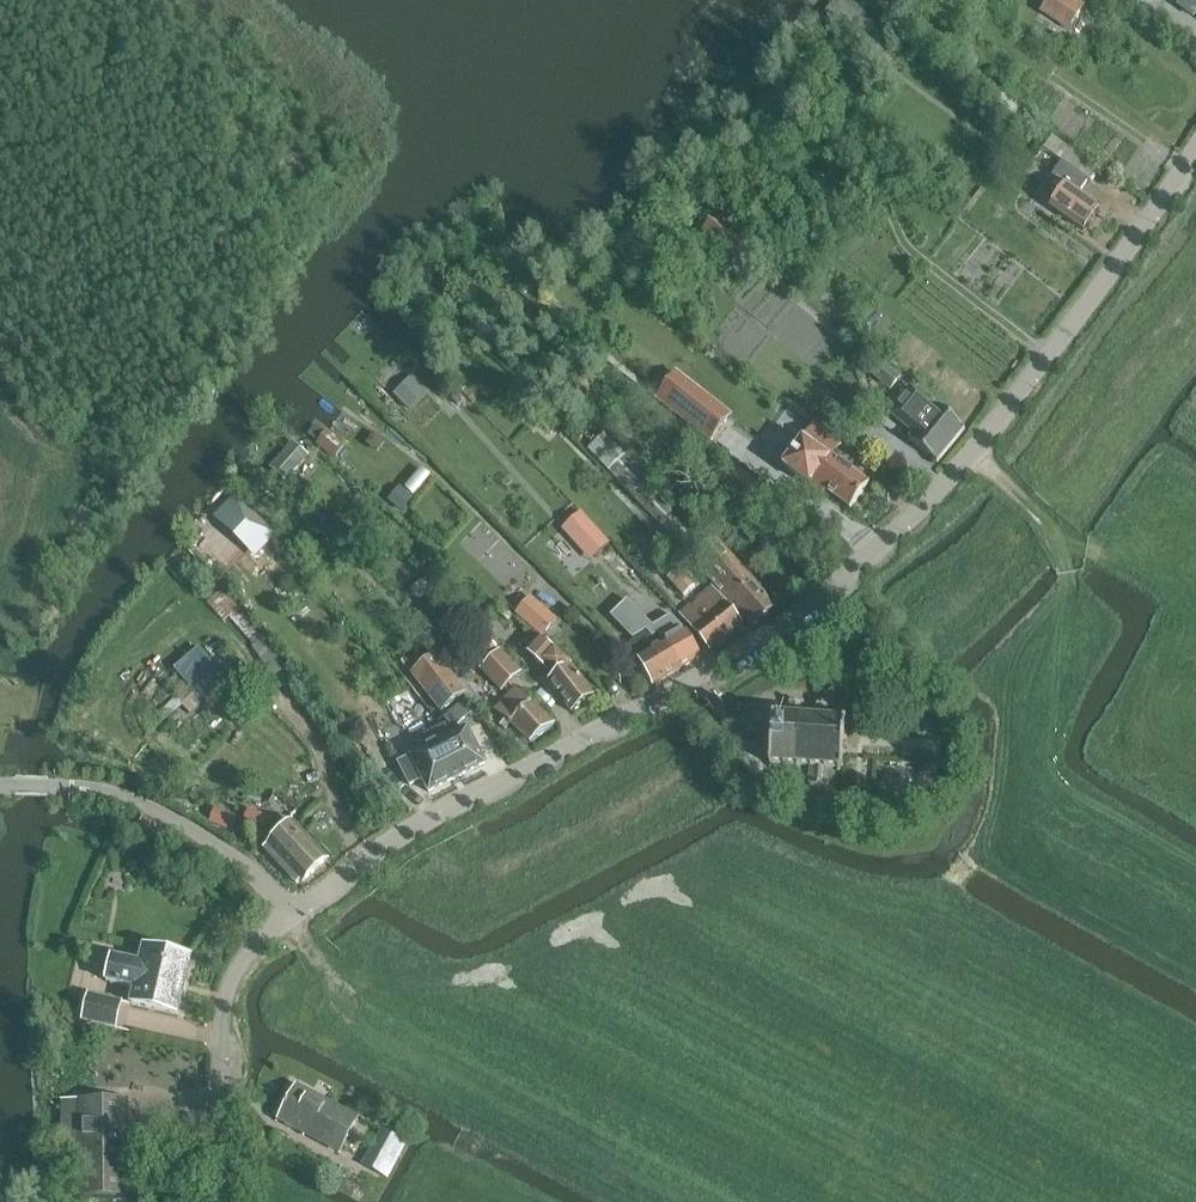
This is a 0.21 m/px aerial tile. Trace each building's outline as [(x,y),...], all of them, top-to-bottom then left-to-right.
[(1073,0),(1049,0),(1044,7),(1070,25),(1083,6),(1073,0)] [(1184,1),(1180,6),(1193,15),(1195,11),(1195,0),(1182,0),(1184,1)] [(1050,207),(1083,230),(1099,208),(1079,194),(1088,180),(1062,162),(1052,176),(1065,185),(1050,207)] [(716,216),(704,232),(725,250),(728,247),(746,262),(756,250),(716,216)] [(899,379),(880,364),(871,375),(890,390),(899,379)] [(730,416),(676,373),(656,399),(710,441),(730,416)] [(423,389),(412,377),(395,394),(394,395),(406,406),(423,389)] [(910,388),(889,413),(913,433),(909,439),(937,462),(964,429),(936,406),(934,408),(910,388)] [(343,448),(315,425),(307,434),(335,457),(343,448)] [(809,487),(810,486),(822,494),(825,490),(849,508),(850,509),(868,484),(867,483),(831,457),(840,446),(813,426),(783,467),(809,487)] [(608,470),(624,455),(604,434),(603,432),(585,448),(606,470),(607,471),(608,471),(608,470)] [(270,468),(285,482),(308,456),(293,442),(270,468)] [(627,454),(608,471),(680,547),(690,538),(674,520),(673,521),(667,515),(671,511),(656,494),(660,490),(627,454)] [(766,491),(722,455),(706,474),(705,475),(751,513),(752,513),(752,512),(768,493),(766,491)] [(238,499),(219,519),(257,555),(275,536),(238,499)] [(592,561),(612,542),(582,509),(562,528),(592,561)] [(695,557),(709,572),(705,575),(750,627),(775,608),(716,539),(695,557)] [(602,557),(625,582),(636,572),(613,547),(602,557)] [(668,578),(684,596),(695,587),(679,568),(668,578)] [(657,624),(671,609),(646,585),(632,600),(657,624)] [(210,600),(207,602),(207,603),(223,621),(227,618),(252,647),(251,648),(272,677),(285,667),(264,638),(227,596),(222,589),(216,594),(210,600)] [(682,617),(709,650),(742,623),(717,591),(695,610),(693,608),(682,617)] [(517,614),(543,637),(553,626),(527,603),(517,614)] [(668,639),(665,641),(681,668),(700,657),(677,618),(660,627),(668,639)] [(549,667),(557,675),(548,682),(571,712),(594,695),(571,664),(570,665),(538,636),(524,652),(546,671),(549,667)] [(471,650),(482,662),(478,666),(501,691),(520,673),(486,637),(471,650)] [(681,668),(665,641),(637,658),(653,685),(681,668)] [(411,673),(440,711),(466,692),(437,653),(411,673)] [(514,689),(513,690),(494,710),(505,719),(500,725),(505,729),(510,724),(530,742),(555,724),(531,702),(516,690),(514,689)] [(159,748),(161,746),(166,751),(179,739),(174,734),(193,717),(198,722),(210,710),(195,693),(183,704),(185,712),(188,716),(174,729),(170,725),(163,723),(151,734),(153,741),(157,745),(159,748)] [(454,709),(444,717),(452,728),(462,719),(472,712),(464,701),(454,709)] [(765,759),(765,764),(768,764),(768,768),(774,768),(774,764),(782,765),(782,769),(787,769),(788,765),(796,765),(795,769),(801,770),(801,766),(809,766),(809,770),(810,770),(809,785),(826,786),(827,771),(828,771),(828,767),(837,768),(837,771),(841,772),(841,768),(845,768),(845,763),(842,763),(842,753),(846,754),(846,749),(842,749),(843,739),(847,739),(847,735),(843,734),(844,725),(848,725),(848,720),(844,720),(845,716),(839,716),(839,720),(831,719),(831,715),(828,715),(828,705),(816,704),(816,714),(812,714),(812,718),(804,717),(804,714),(800,713),(801,703),(789,702),(788,713),(785,712),(784,716),(776,716),(777,712),(771,711),(771,715),(767,715),(767,720),(771,720),(770,730),(767,730),(766,735),(770,735),(770,739),(769,745),(766,744),(765,749),(769,749),(768,759),(765,759)] [(449,737),(444,726),(418,739),(424,750),(398,763),(409,785),(422,779),(428,790),(427,790),(428,792),(431,791),(482,764),(482,765),(485,764),(484,761),(483,762),(466,728),(449,737)] [(869,808),(854,807),(853,817),(868,818),(869,808)] [(210,822),(232,831),(237,818),(215,809),(210,822)] [(240,826),(260,835),(267,817),(248,809),(240,826)] [(292,822),(264,849),(278,863),(281,860),(302,882),(327,859),(292,822)] [(106,982),(134,988),(131,1004),(178,1015),(190,959),(144,948),(140,964),(112,958),(106,982)] [(82,1021),(116,1028),(121,1002),(88,995),(82,1021)] [(278,1121),(296,1130),(299,1125),(342,1147),(357,1118),(296,1086),(278,1121)] [(79,1146),(79,1150),(128,1149),(127,1101),(62,1101),(63,1146),(79,1146)] [(364,1165),(387,1177),(405,1143),(382,1131),(364,1165)] [(128,1149),(79,1150),(80,1197),(129,1197),(128,1149)]
